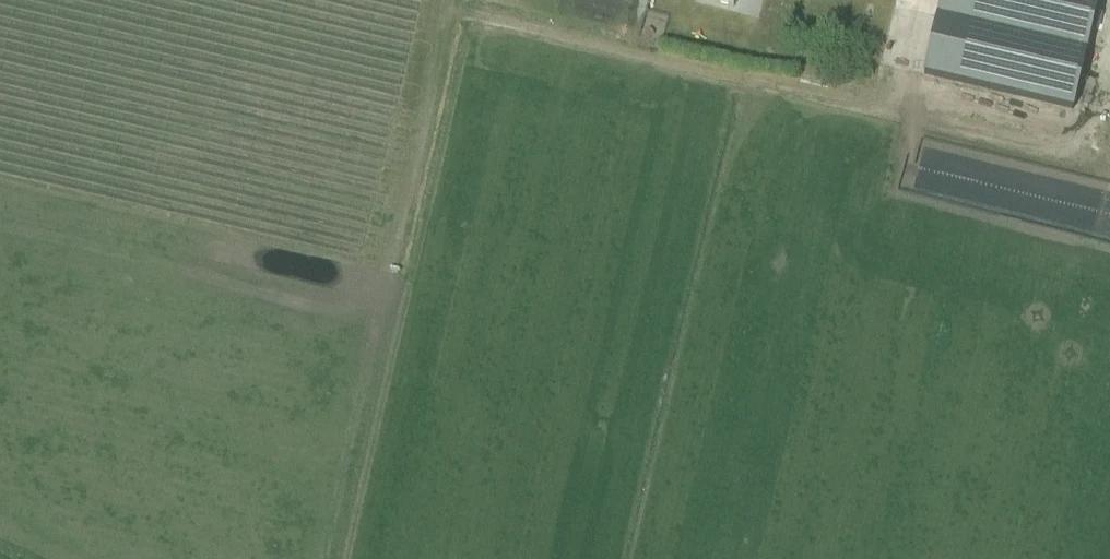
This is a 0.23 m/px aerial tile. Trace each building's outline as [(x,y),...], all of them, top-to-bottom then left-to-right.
[(1073,110),(1099,0),(942,0),(925,75),(1073,110)]
